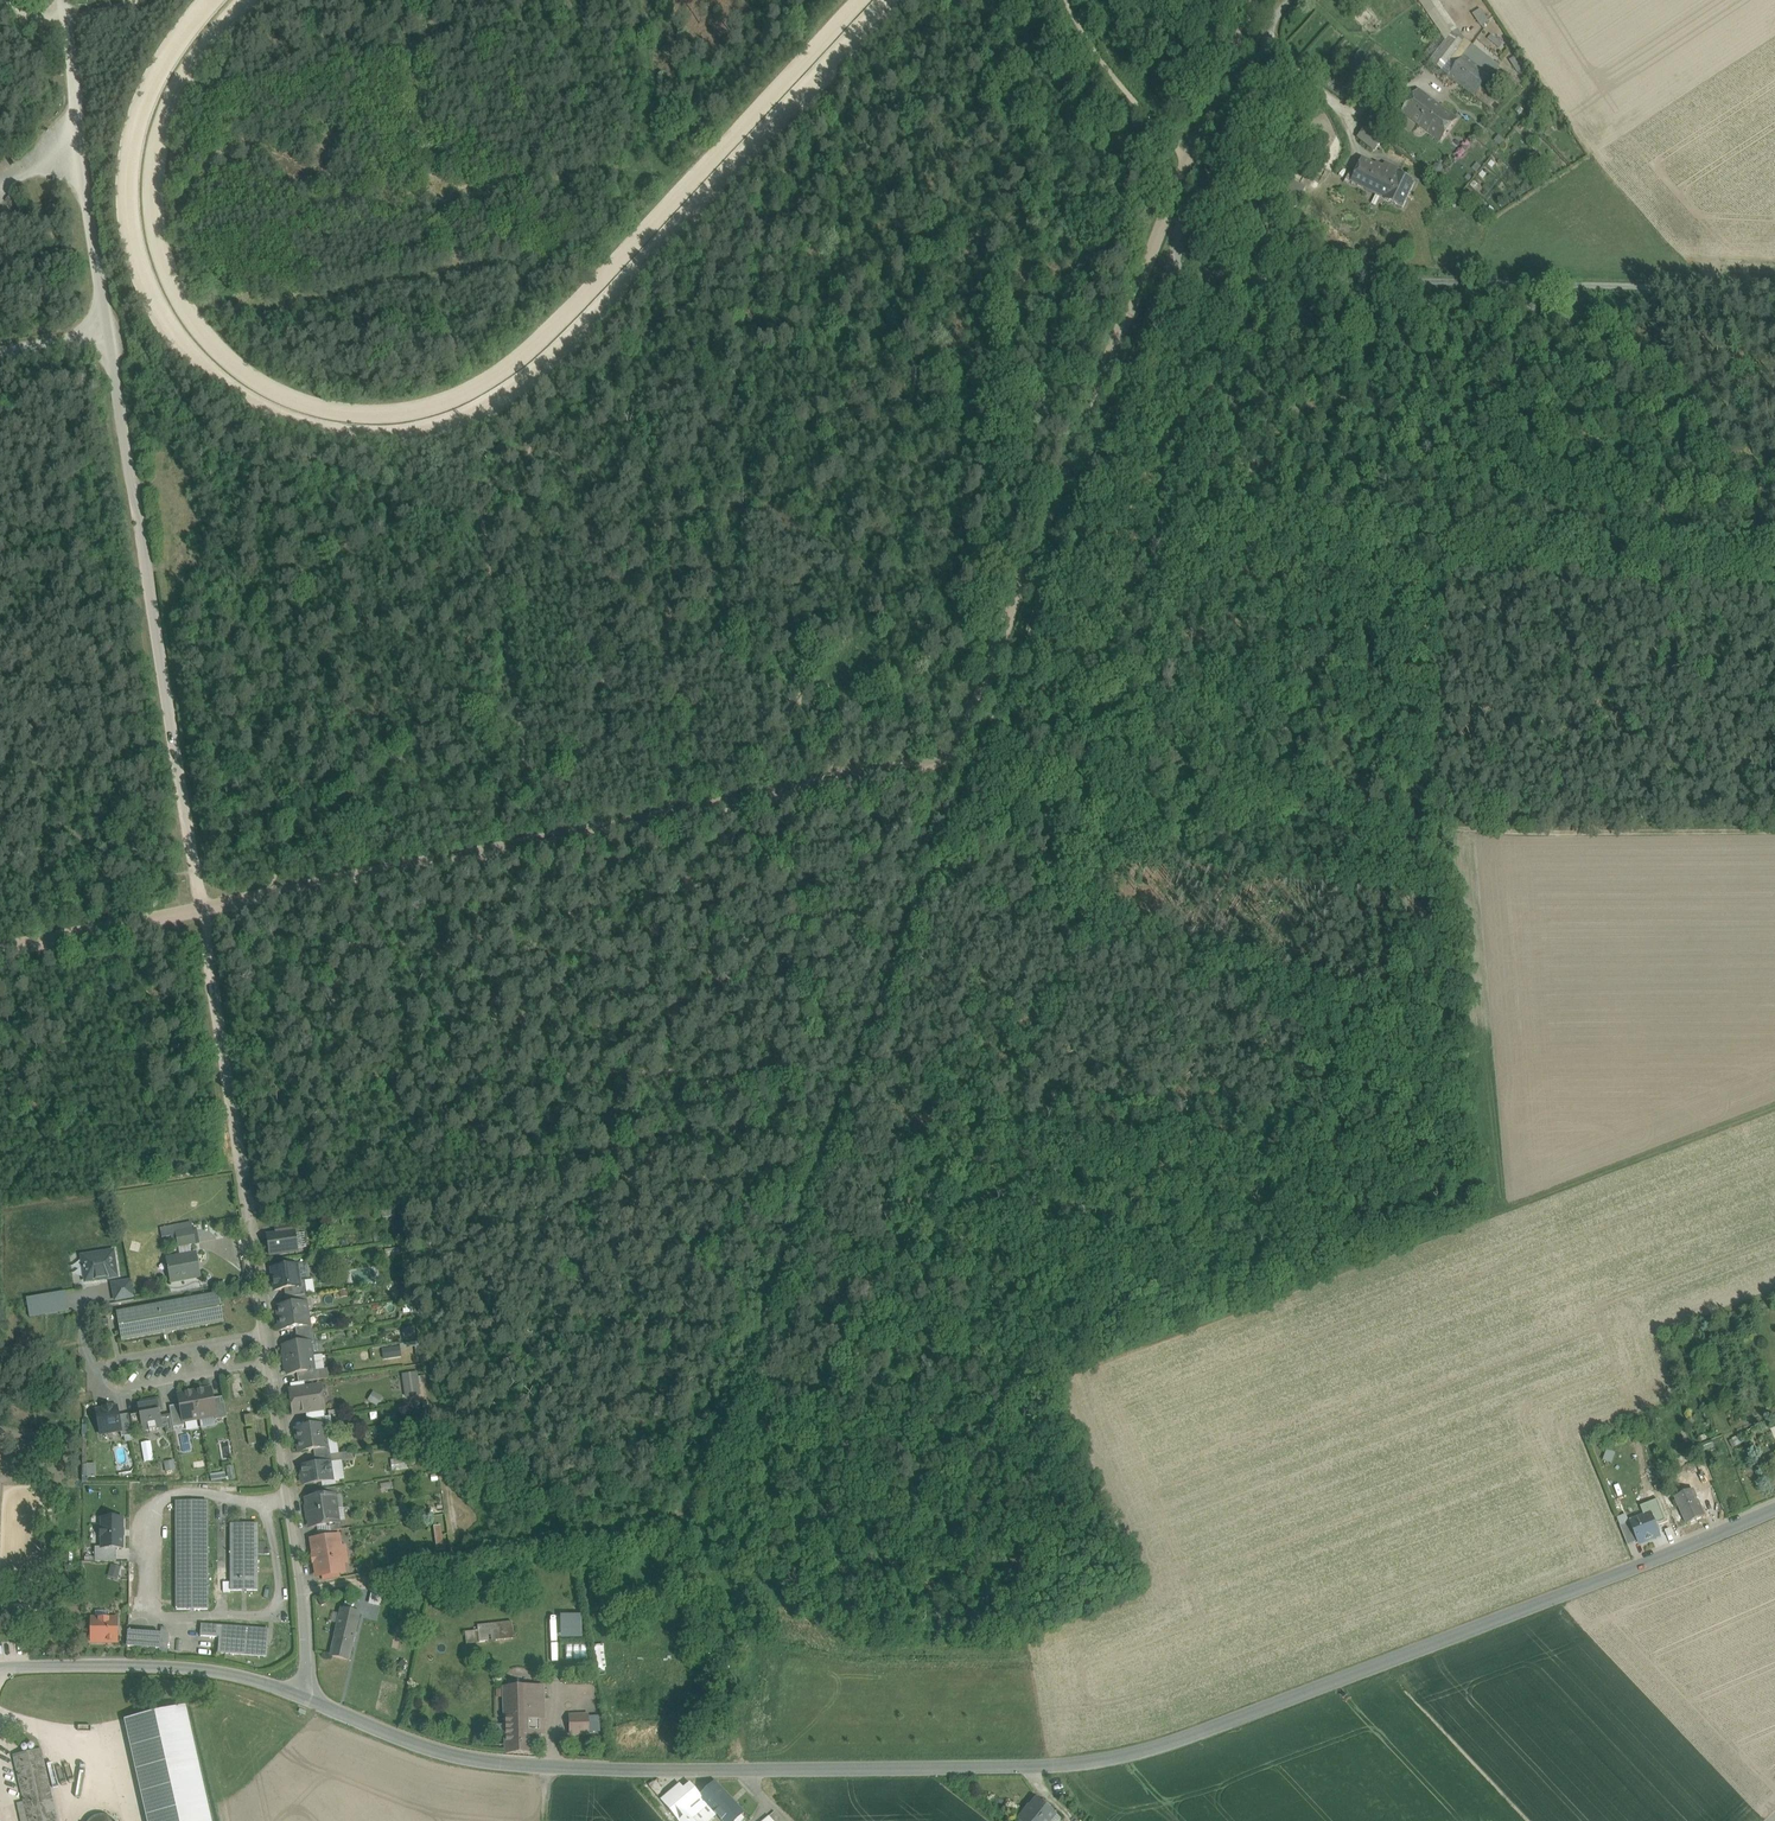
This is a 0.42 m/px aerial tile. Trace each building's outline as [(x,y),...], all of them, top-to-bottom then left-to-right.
[(1431,62),(1441,70),(1441,71),(1449,77),(1464,56),(1472,46),(1465,40),(1438,0),(1419,0),(1442,34),(1447,41),(1431,62)] [(1481,8),(1473,13),(1481,26),(1489,21),(1481,8)] [(1442,34),(1424,57),(1425,62),(1428,65),(1426,67),(1445,82),(1449,77),(1441,71),(1441,70),(1431,62),(1447,41),(1442,34)] [(1464,56),(1449,77),(1475,97),(1491,77),(1464,56)] [(1352,95),(1336,83),(1331,79),(1325,86),(1346,102),(1352,95)] [(1419,91),(1403,113),(1440,141),(1457,119),(1419,91)] [(1384,140),(1367,126),(1362,133),(1378,146),(1384,140)] [(1378,146),(1362,133),(1357,139),(1374,152),(1378,146)] [(1334,151),(1340,136),(1333,134),(1331,138),(1322,135),(1319,145),(1334,151)] [(1376,167),(1362,160),(1351,181),(1366,188),(1376,167)] [(1400,172),(1385,165),(1384,167),(1377,164),(1376,167),(1366,188),(1386,198),(1385,199),(1403,207),(1415,182),(1399,174),(1400,172)] [(1291,187),(1283,182),(1276,195),(1284,199),(1291,187)] [(15,201),(10,197),(6,202),(11,206),(15,201)] [(53,230),(45,232),(46,241),(55,239),(53,230)] [(296,1225),(275,1228),(276,1235),(295,1232),(295,1233),(298,1233),(296,1225)] [(276,1235),(267,1237),(270,1255),(298,1251),(295,1233),(295,1232),(276,1235)] [(113,1252),(82,1257),(86,1282),(117,1277),(113,1252)] [(196,1254),(167,1259),(171,1283),(200,1277),(196,1254)] [(308,1263),(300,1264),(302,1281),(306,1281),(307,1294),(316,1293),(314,1279),(310,1279),(308,1263)] [(297,1266),(272,1270),(275,1291),(284,1289),(300,1287),(299,1283),(297,1266)] [(131,1281),(112,1285),(115,1301),(134,1298),(131,1281)] [(300,1287),(284,1289),(286,1298),(291,1298),(307,1295),(305,1282),(299,1283),(300,1287)] [(26,1297),(29,1317),(69,1312),(66,1292),(26,1297)] [(219,1294),(117,1313),(122,1341),(224,1323),(219,1294)] [(307,1295),(291,1298),(292,1305),(306,1303),(308,1303),(307,1295)] [(292,1305),(277,1307),(281,1330),(296,1328),(309,1326),(306,1303),(292,1305)] [(309,1326),(296,1328),(297,1335),(313,1333),(311,1325),(309,1326)] [(415,1338),(415,1327),(402,1327),(403,1339),(415,1338)] [(297,1335),(291,1336),(293,1345),(310,1343),(310,1344),(314,1343),(313,1333),(297,1335)] [(293,1345),(283,1347),(286,1361),(312,1357),(310,1344),(310,1343),(293,1345)] [(383,1347),(383,1358),(402,1357),(401,1346),(383,1347)] [(312,1357),(286,1361),(288,1375),(297,1374),(314,1371),(314,1370),(312,1357)] [(314,1371),(297,1374),(299,1383),(305,1382),(320,1380),(318,1370),(314,1370),(314,1371)] [(417,1373),(403,1375),(406,1396),(420,1394),(417,1373)] [(299,1383),(290,1384),(291,1391),(306,1389),(305,1382),(299,1383)] [(291,1391),(290,1392),(293,1414),(306,1412),(324,1409),(320,1387),(306,1389),(291,1391)] [(1699,1388),(1690,1392),(1696,1408),(1705,1404),(1699,1388)] [(211,1389),(195,1392),(200,1420),(215,1417),(216,1417),(213,1399),(211,1389)] [(372,1391),(368,1400),(378,1405),(382,1395),(372,1391)] [(195,1392),(178,1395),(180,1405),(183,1423),(184,1423),(200,1420),(195,1392)] [(223,1398),(213,1399),(216,1417),(215,1417),(216,1421),(227,1419),(223,1398)] [(160,1399),(145,1402),(145,1405),(138,1406),(139,1409),(142,1427),(143,1433),(149,1432),(157,1431),(157,1430),(163,1429),(161,1417),(160,1412),(162,1411),(160,1399)] [(1756,1403),(1746,1406),(1751,1418),(1761,1414),(1756,1403)] [(180,1405),(170,1407),(171,1416),(173,1428),(185,1426),(184,1423),(183,1423),(180,1405)] [(112,1408),(112,1407),(103,1409),(104,1410),(96,1411),(101,1436),(121,1432),(122,1432),(119,1417),(117,1407),(112,1408)] [(135,1414),(128,1415),(131,1433),(136,1432),(138,1429),(138,1427),(142,1427),(139,1409),(134,1410),(135,1414)] [(324,1409),(306,1412),(307,1420),(309,1420),(325,1417),(324,1409)] [(128,1415),(119,1417),(122,1432),(121,1432),(122,1438),(131,1436),(131,1433),(128,1415)] [(171,1416),(161,1417),(163,1429),(165,1429),(167,1434),(174,1433),(173,1428),(171,1416)] [(252,1416),(245,1417),(246,1427),(253,1426),(252,1416)] [(325,1417),(309,1420),(310,1427),(324,1425),(326,1425),(325,1417)] [(310,1427),(296,1429),(299,1453),(314,1450),(327,1448),(324,1425),(310,1427)] [(254,1430),(247,1432),(249,1445),(256,1444),(254,1430)] [(327,1448),(314,1450),(315,1457),(331,1455),(330,1447),(327,1448)] [(315,1457),(309,1458),(310,1465),(329,1463),(330,1463),(332,1463),(331,1455),(315,1457)] [(310,1465),(301,1467),(304,1485),(332,1481),(330,1463),(329,1463),(310,1465)] [(85,1464),(85,1477),(95,1477),(95,1464),(85,1464)] [(1704,1466),(1689,1473),(1696,1488),(1711,1482),(1704,1466)] [(1685,1473),(1668,1481),(1672,1491),(1690,1483),(1685,1473)] [(1690,1483),(1672,1491),(1687,1525),(1705,1517),(1690,1483)] [(336,1488),(326,1489),(327,1496),(334,1495),(334,1496),(337,1496),(336,1488)] [(326,1489),(315,1491),(316,1498),(327,1496),(326,1489)] [(316,1498),(306,1499),(308,1514),(336,1509),(334,1496),(334,1495),(327,1496),(316,1498)] [(208,1502),(176,1502),(177,1610),(208,1610),(208,1502)] [(336,1509),(308,1514),(310,1528),(320,1526),(332,1525),(339,1523),(336,1509)] [(1651,1514),(1631,1522),(1639,1542),(1640,1544),(1659,1536),(1657,1530),(1660,1523),(1653,1520),(1651,1514)] [(123,1519),(102,1519),(102,1548),(95,1548),(95,1562),(116,1562),(116,1549),(123,1549),(123,1519)] [(1631,1522),(1620,1526),(1628,1546),(1639,1542),(1631,1522)] [(257,1542),(257,1524),(231,1524),(231,1591),(258,1591),(258,1554),(266,1555),(266,1554),(270,1554),(270,1550),(266,1550),(266,1542),(257,1542)] [(332,1525),(320,1526),(321,1533),(333,1532),(332,1525)] [(442,1525),(435,1525),(436,1550),(444,1550),(442,1525)] [(321,1533),(314,1534),(316,1542),(334,1539),(333,1532),(321,1533)] [(316,1542),(314,1542),(319,1574),(322,1574),(333,1572),(334,1579),(340,1578),(339,1571),(342,1571),(340,1558),(343,1555),(341,1543),(337,1540),(337,1539),(334,1539),(316,1542)] [(111,1565),(109,1577),(119,1579),(121,1567),(111,1565)] [(333,1572),(322,1574),(323,1582),(334,1579),(333,1572)] [(381,1592),(369,1592),(369,1605),(380,1605),(381,1592)] [(359,1614),(342,1609),(336,1632),(354,1636),(359,1614)] [(118,1619),(92,1619),(91,1642),(118,1643),(118,1619)] [(511,1622),(486,1625),(488,1642),(524,1637),(511,1622)] [(269,1630),(202,1625),(201,1636),(219,1638),(218,1653),(267,1657),(269,1630)] [(478,1631),(443,1635),(444,1647),(488,1642),(486,1625),(478,1626),(478,1631)] [(161,1634),(128,1632),(127,1646),(160,1649),(161,1634)] [(354,1636),(336,1632),(331,1656),(349,1660),(354,1636)] [(542,1687),(505,1688),(506,1735),(532,1734),(532,1735),(544,1734),(542,1687)] [(669,1697),(642,1700),(643,1710),(670,1706),(669,1697)] [(127,1722),(149,1820),(210,1820),(184,1709),(127,1722)] [(588,1716),(570,1717),(571,1734),(588,1733),(588,1716)] [(506,1735),(506,1753),(532,1753),(532,1735),(532,1734),(506,1735)] [(13,1755),(24,1802),(28,1820),(57,1820),(41,1749),(13,1755)] [(717,1815),(722,1820),(736,1820),(744,1813),(714,1782),(700,1796),(690,1783),(683,1789),(680,1785),(661,1800),(678,1820),(710,1820),(717,1815)] [(1036,1799),(1035,1799),(1035,1800),(1025,1812),(1024,1811),(1024,1812),(1018,1820),(1018,1819),(1017,1820),(1019,1820),(1050,1820),(1055,1815),(1055,1814),(1036,1799)] [(17,1803),(21,1820),(28,1820),(24,1802),(17,1803)]
